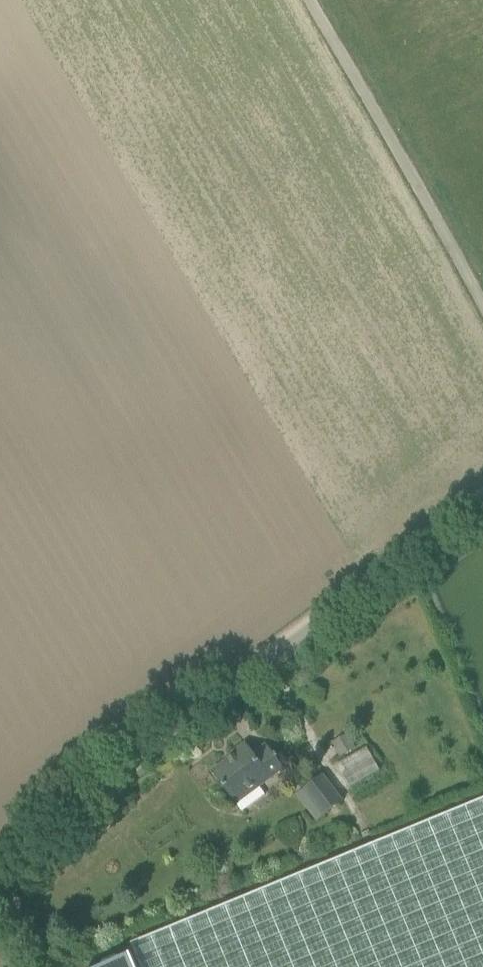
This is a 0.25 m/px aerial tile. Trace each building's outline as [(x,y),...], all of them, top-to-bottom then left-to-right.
[(358,751),(350,734),(328,744),(336,761),(358,751)] [(237,804),(283,769),(266,747),(254,756),(246,745),(232,755),(234,757),(213,772),(237,804)] [(369,747),(335,762),(346,786),(380,771),(369,747)] [(324,775),(297,796),(318,823),(345,802),(324,775)] [(129,946),(138,966),(482,966),(482,800),(129,946)] [(131,955),(103,966),(136,966),(131,955)]
